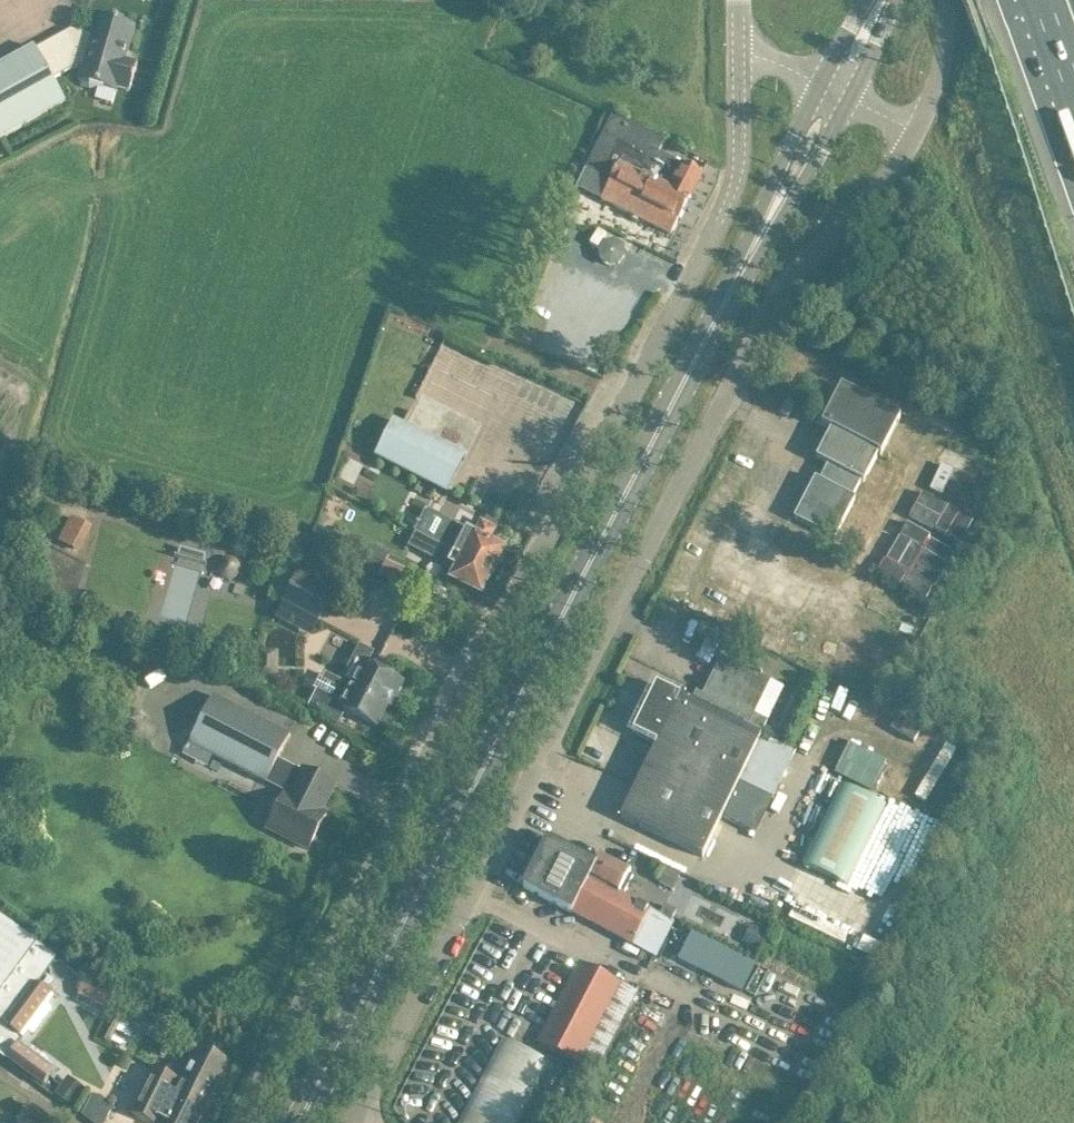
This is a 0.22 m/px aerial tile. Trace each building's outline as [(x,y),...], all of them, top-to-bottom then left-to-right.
[(97,16),(90,40),(72,34),(37,53),(52,81),(77,67),(82,68),(78,82),(115,93),(117,88),(129,92),(137,64),(125,60),(135,27),(121,23),(123,18),(112,14),(111,20),(97,16)] [(52,81),(37,53),(34,47),(0,66),(0,140),(65,104),(52,81)] [(658,153),(664,141),(612,114),(583,172),(585,173),(578,187),(671,235),(678,220),(679,221),(685,210),(689,212),(693,211),(696,205),(689,202),(703,175),(658,153)] [(614,243),(606,260),(623,268),(631,251),(614,243)] [(815,478),(794,518),(834,539),(835,537),(854,546),(882,492),(864,483),(878,454),(881,456),(883,451),(893,456),(907,428),(922,436),(916,448),(928,454),(934,442),(923,437),(929,425),(928,424),(936,410),(911,397),(900,418),(841,387),(821,425),(830,430),(816,458),(831,466),(823,482),(815,478)] [(374,456),(447,493),(465,457),(392,420),(374,456)] [(86,524),(72,517),(59,542),(73,549),(86,524)] [(445,521),(434,542),(492,573),(497,565),(501,564),(505,557),(502,554),(504,551),(488,543),(495,530),(481,522),(474,535),(445,521)] [(349,539),(339,562),(415,595),(423,578),(386,562),(389,556),(382,553),(349,539)] [(430,540),(422,554),(447,567),(442,576),(481,596),(482,594),(487,593),(490,586),(488,582),(492,573),(434,542),(430,540)] [(167,628),(200,635),(218,560),(184,552),(167,628)] [(220,564),(220,565),(220,567),(220,569),(220,570),(221,572),(222,573),(223,575),(225,576),(226,576),(228,577),(229,577),(231,576),(233,576),(234,575),(236,574),(237,573),(238,571),(238,569),(238,568),(238,566),(238,564),(237,563),(236,561),(235,560),(234,559),(232,559),(230,558),(229,558),(227,558),(225,559),(224,560),(222,561),(221,562),(220,564)] [(329,589),(335,579),(305,563),(299,574),(329,589)] [(298,577),(284,604),(317,622),(332,594),(298,577)] [(136,621),(135,622),(134,624),(134,625),(134,626),(134,628),(135,629),(135,630),(136,631),(137,632),(139,633),(140,633),(141,633),(143,633),(144,633),(145,632),(146,631),(147,630),(148,629),(148,628),(149,627),(149,625),(149,624),(148,623),(147,622),(147,621),(146,620),(144,619),(143,619),(142,619),(140,619),(139,619),(138,620),(137,620),(136,621)] [(713,626),(696,660),(709,667),(726,632),(713,626)] [(769,680),(721,656),(715,668),(725,673),(707,709),(656,684),(632,732),(656,744),(621,818),(700,856),(768,721),(752,714),(769,680)] [(342,679),(341,681),(326,673),(323,679),(320,678),(314,689),(317,690),(309,707),(323,715),(322,717),(338,725),(346,710),(375,726),(391,697),(393,698),(402,682),(363,661),(351,684),(342,679)] [(213,696),(189,743),(266,783),(268,779),(292,791),(290,795),(286,793),(267,829),(308,850),(326,814),(321,811),(334,786),(303,769),(302,771),(278,759),(290,735),(213,696)] [(780,733),(777,750),(793,752),(796,736),(780,733)] [(665,904),(660,914),(619,892),(621,889),(625,891),(633,875),(628,873),(630,870),(600,854),(595,865),(546,839),(522,887),(653,953),(676,910),(665,904)] [(3,1058),(20,1037),(5,1025),(38,982),(57,958),(0,916),(0,1056),(3,1058)] [(750,946),(763,954),(773,940),(761,931),(750,946)] [(577,1064),(619,983),(580,963),(538,1044),(577,1064)] [(78,996),(107,1010),(114,995),(85,981),(78,996)] [(38,982),(5,1025),(20,1037),(52,993),(38,982)] [(20,1037),(32,1046),(67,1004),(55,994),(20,1037)] [(501,1038),(457,1122),(519,1122),(550,1063),(501,1038)] [(18,1044),(6,1061),(43,1088),(55,1071),(18,1044)] [(173,1080),(154,1070),(132,1114),(149,1122),(199,1122),(229,1062),(198,1047),(182,1080),(175,1076),(173,1080)] [(64,1103),(82,1114),(95,1093),(77,1082),(64,1103)] [(90,1122),(116,1122),(122,1110),(102,1100),(90,1122)] [(0,1107),(0,1122),(22,1122),(0,1107)]
